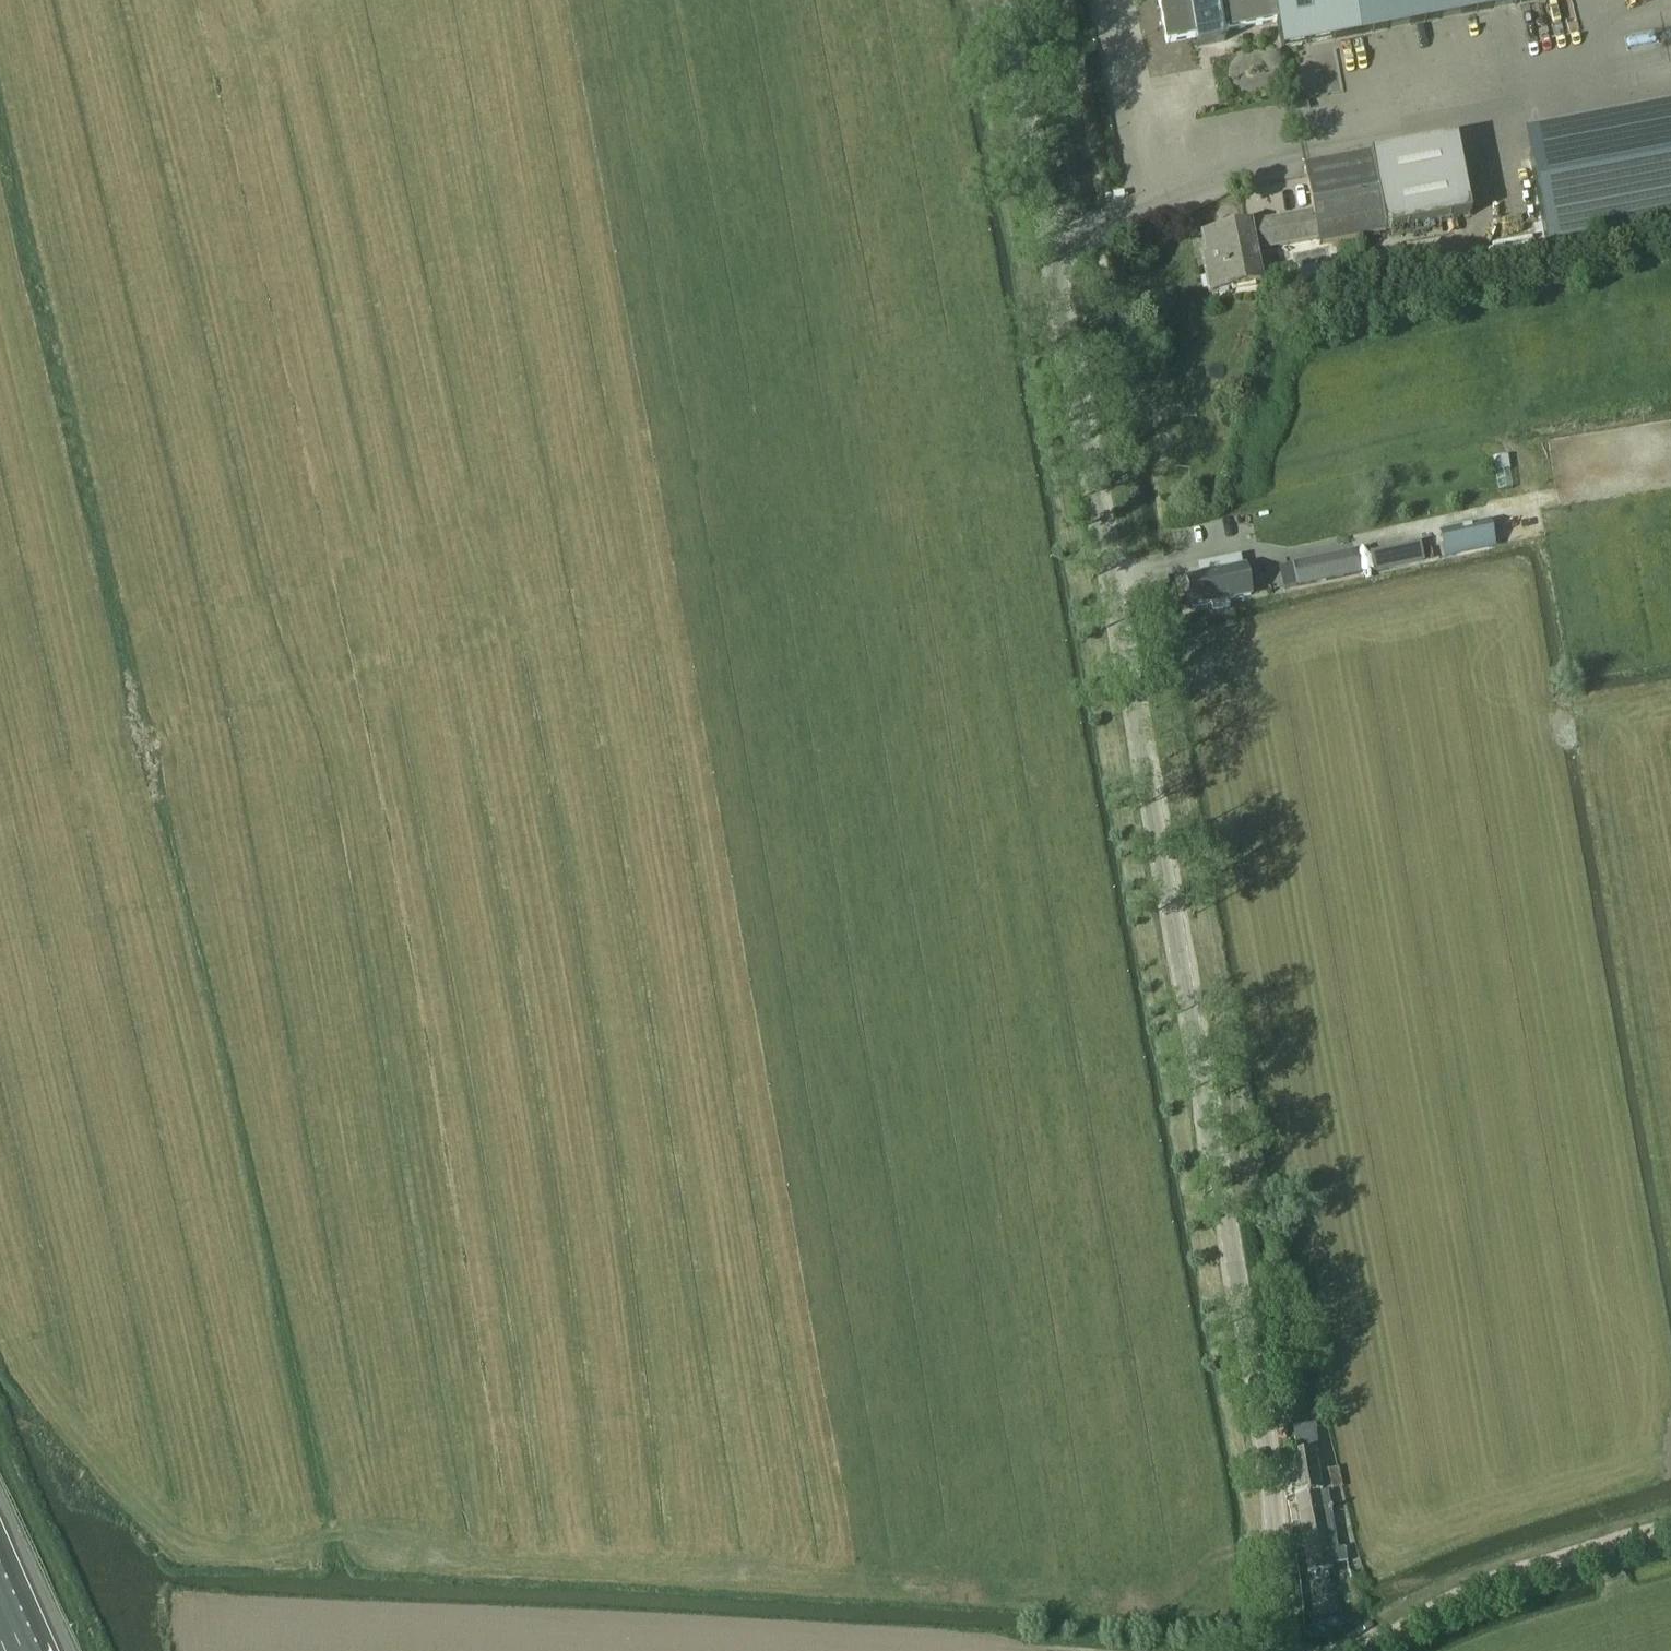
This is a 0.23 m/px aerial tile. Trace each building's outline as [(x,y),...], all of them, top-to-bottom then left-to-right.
[(1166,48),(1196,42),(1197,50),(1226,44),(1224,33),(1278,23),(1284,50),(1543,0),(1157,0),(1166,48)] [(1262,283),(1256,251),(1320,239),(1321,244),(1450,220),(1436,143),(1306,168),(1315,213),(1251,225),(1251,226),(1203,235),(1214,292),(1262,283)] [(1494,545),(1489,523),(1440,534),(1445,556),(1494,545)] [(1422,545),(1370,551),(1373,571),(1424,564),(1422,545)] [(1355,550),(1294,564),(1299,589),(1360,575),(1355,550)] [(1202,565),(1205,576),(1189,580),(1194,608),(1213,604),(1215,612),(1231,609),(1229,600),(1253,595),(1247,567),(1243,568),(1240,557),(1202,565)] [(1283,1282),(1264,1286),(1266,1299),(1286,1295),(1283,1282)] [(1317,1426),(1294,1428),(1296,1454),(1290,1455),(1298,1505),(1291,1507),(1293,1524),(1301,1522),(1309,1571),(1333,1567),(1333,1565),(1348,1562),(1346,1548),(1338,1550),(1328,1491),(1333,1490),(1329,1469),(1318,1471),(1315,1452),(1319,1451),(1317,1426)]
